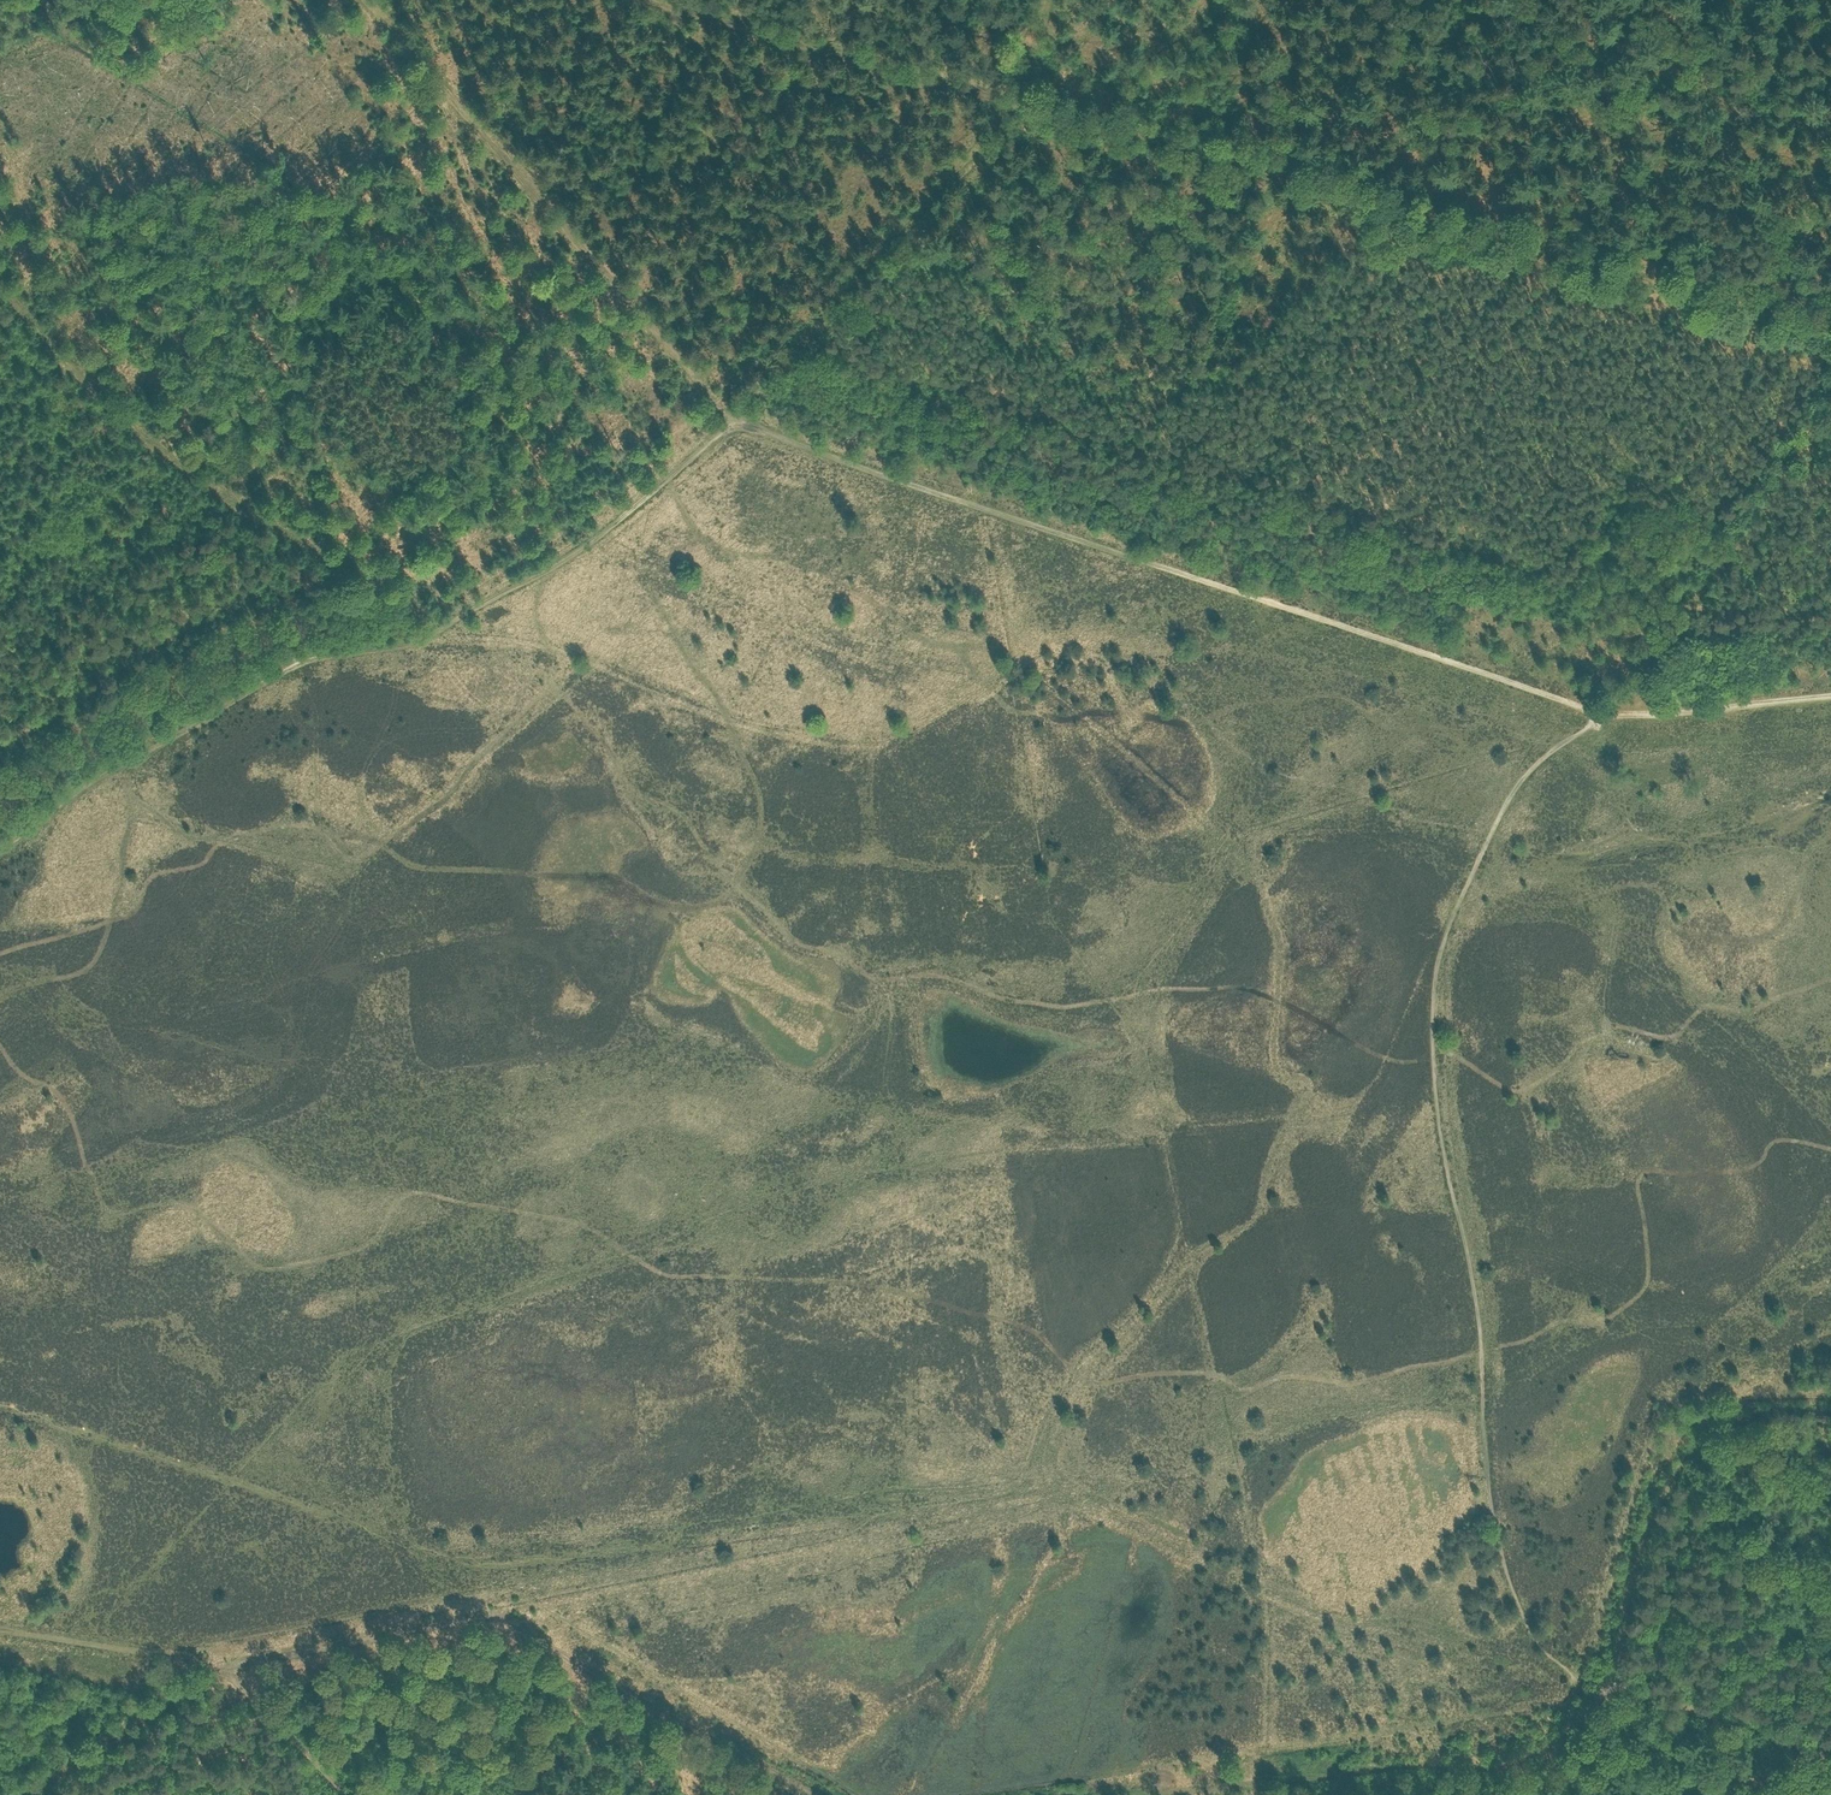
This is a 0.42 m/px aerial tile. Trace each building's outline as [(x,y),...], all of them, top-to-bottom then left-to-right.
[(388,490),(384,500),(393,503),(396,493),(388,490)]
